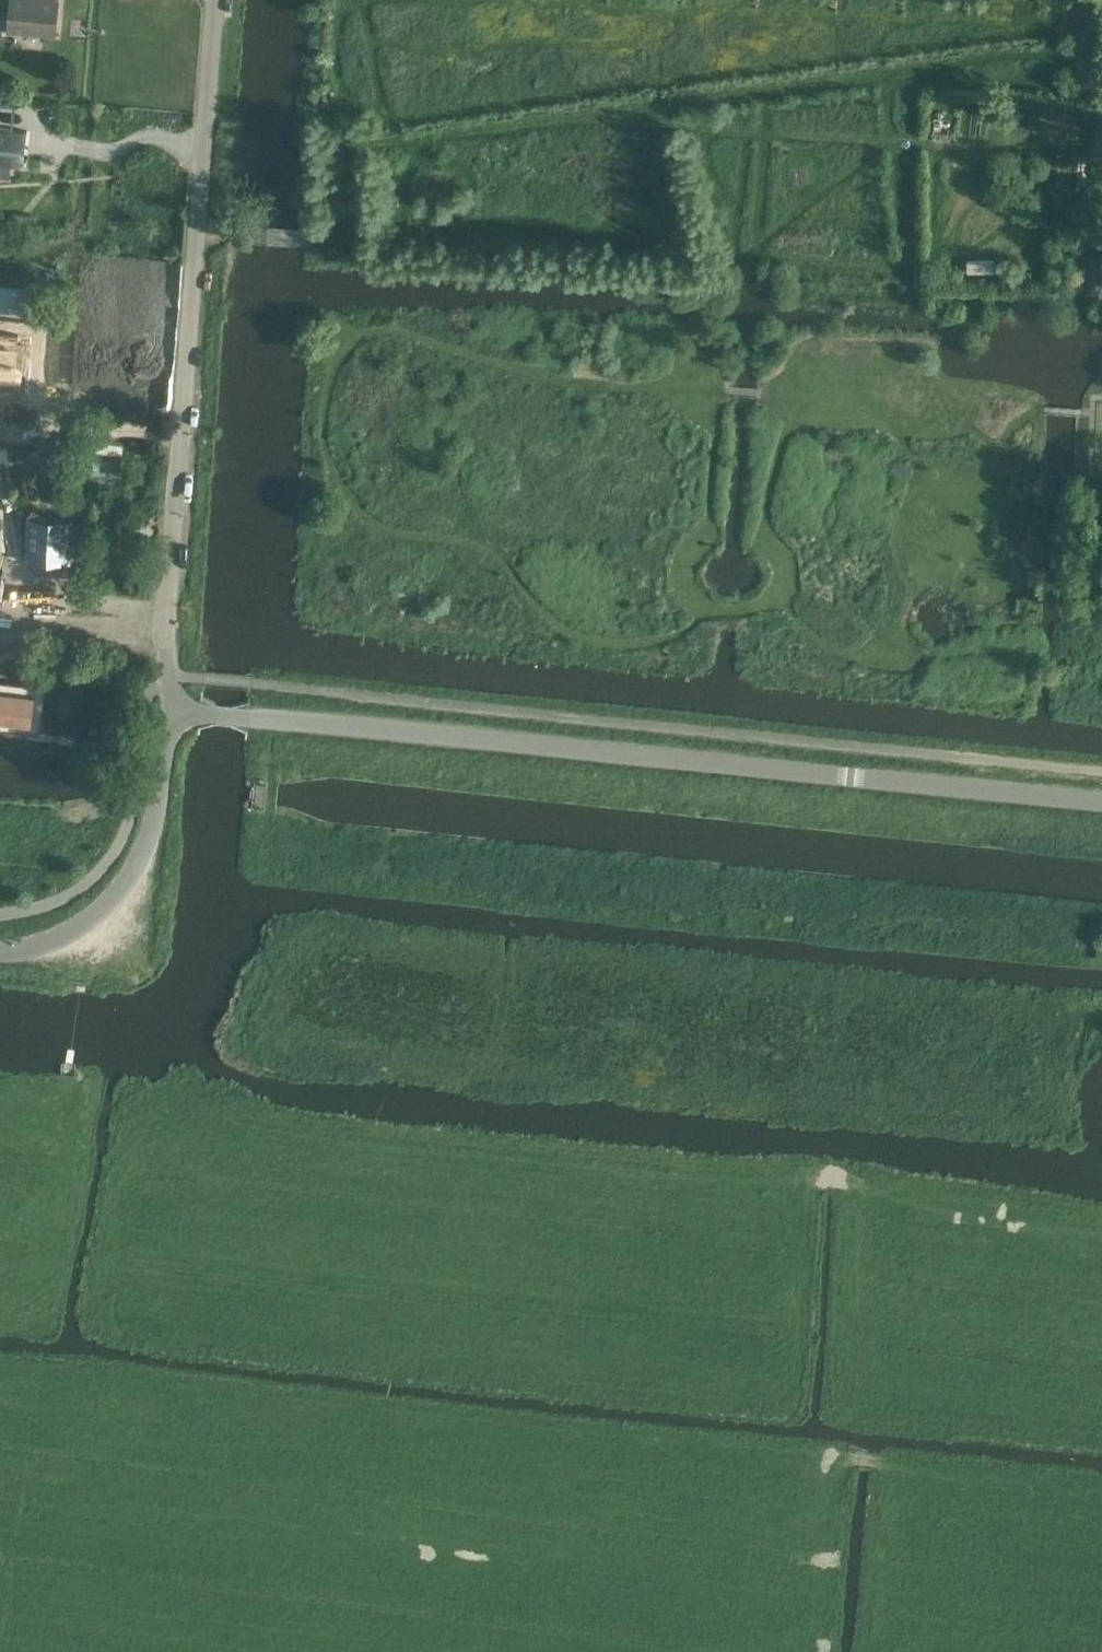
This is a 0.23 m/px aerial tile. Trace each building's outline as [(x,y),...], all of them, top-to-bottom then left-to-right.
[(9,30),(56,34),(59,0),(11,0),(9,30)] [(10,180),(10,178),(9,178),(10,166),(23,168),(23,166),(20,165),(20,161),(21,161),(22,148),(21,148),(23,133),(26,133),(26,131),(13,130),(13,131),(0,129),(0,132),(0,179),(10,180)] [(20,377),(22,344),(0,342),(0,375),(20,377)] [(28,520),(26,560),(70,562),(72,521),(28,520)] [(25,728),(29,689),(0,686),(0,725),(25,728)]
